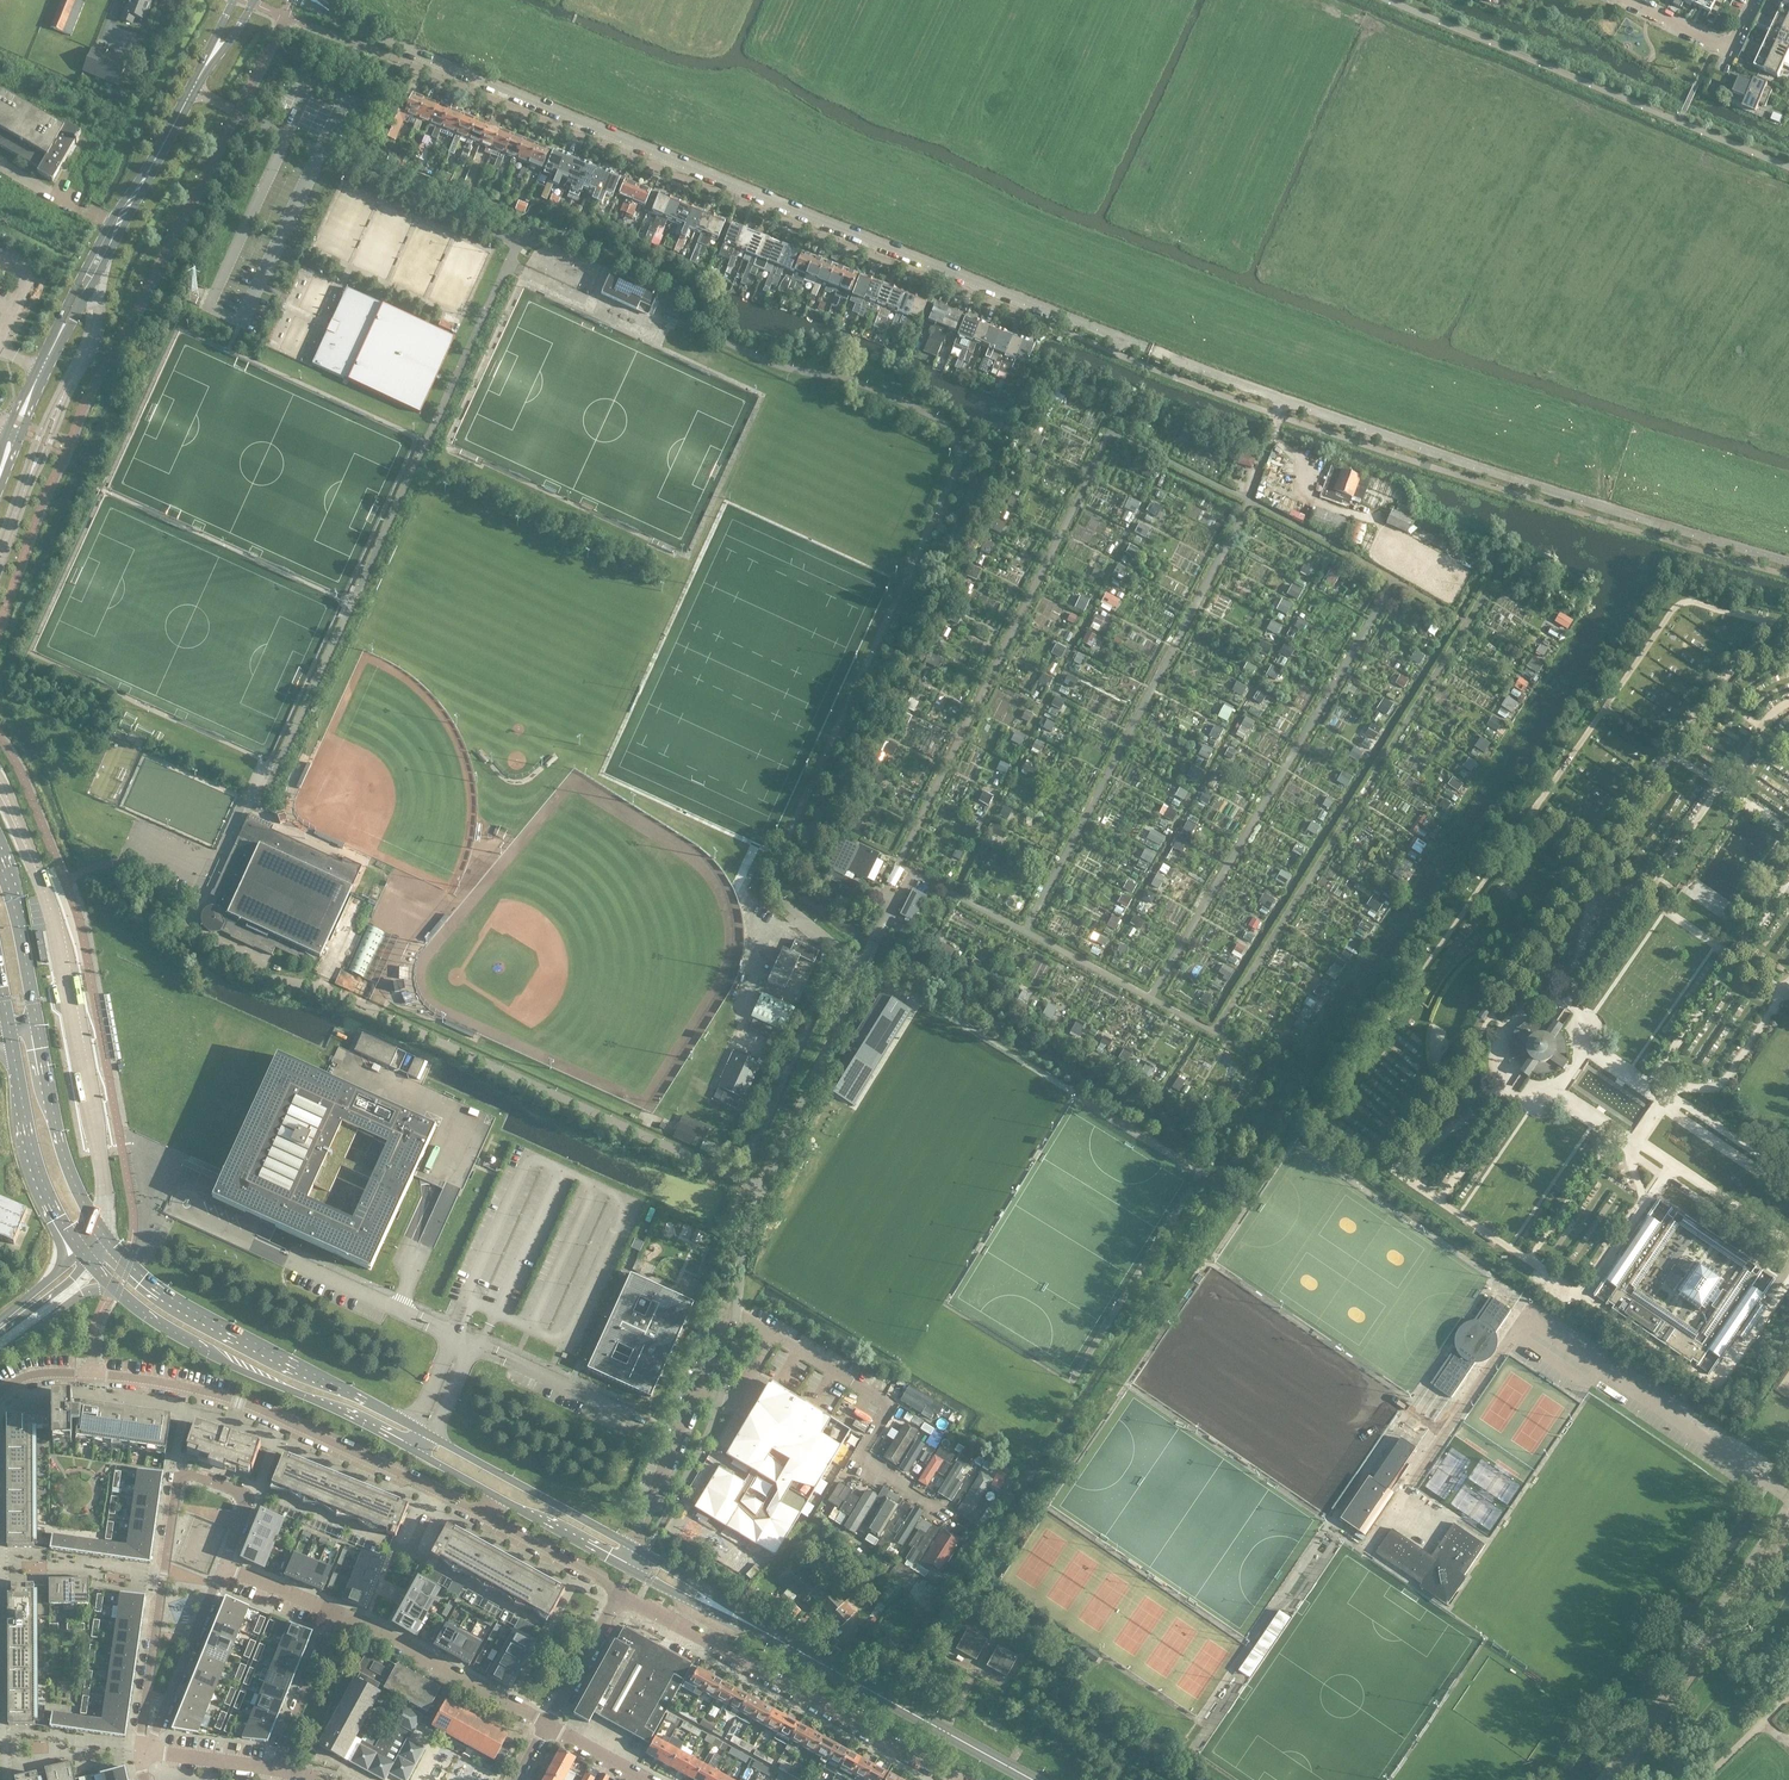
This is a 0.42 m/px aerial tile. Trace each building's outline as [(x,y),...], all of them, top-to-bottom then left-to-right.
[(80,0),(62,0),(51,27),(72,35),(85,2),(80,0)] [(142,19),(147,6),(150,8),(153,0),(131,0),(131,2),(129,1),(122,20),(129,23),(132,15),(142,19)] [(1698,6),(1701,0),(1676,0),(1674,4),(1681,8),(1685,0),(1698,6)] [(1698,6),(1710,13),(1707,20),(1714,24),(1726,0),(1701,0),(1698,6)] [(1776,5),(1781,8),(1778,14),(1788,19),(1788,4),(1781,0),(1779,0),(1776,5)] [(1764,25),(1768,17),(1760,13),(1757,22),(1764,25)] [(1767,25),(1788,35),(1788,19),(1778,14),(1775,21),(1770,18),(1767,25)] [(1764,31),(1769,34),(1766,40),(1788,51),(1788,35),(1767,25),(1764,31)] [(1755,51),(1784,65),(1788,54),(1788,51),(1766,40),(1763,47),(1758,44),(1755,51)] [(93,49),(84,71),(119,84),(125,69),(127,63),(93,49)] [(1755,51),(1752,57),(1757,60),(1754,67),(1778,78),(1784,65),(1755,51)] [(1727,78),(1714,72),(1711,79),(1724,85),(1727,78)] [(1756,110),(1755,111),(1756,111),(1759,104),(1766,106),(1772,91),(1766,88),(1768,84),(1754,78),(1752,83),(1739,77),(1733,93),(1746,98),(1743,105),(1744,106),(1744,105),(1756,110)] [(40,169),(38,172),(53,181),(76,142),(77,143),(79,139),(78,138),(81,132),(66,123),(64,127),(0,90),(0,145),(40,169)] [(413,94),(404,114),(397,110),(385,136),(392,140),(401,120),(406,122),(409,116),(417,119),(418,120),(426,100),(413,94)] [(426,100),(418,120),(417,119),(412,130),(418,132),(422,121),(429,124),(438,105),(426,100)] [(438,105),(429,124),(435,127),(432,136),(438,139),(441,129),(450,110),(438,105)] [(450,110),(441,129),(454,134),(458,124),(460,125),(464,115),(450,110)] [(458,124),(454,134),(455,135),(448,153),(454,155),(461,137),(467,140),(475,120),(464,115),(460,125),(458,124)] [(468,140),(467,143),(471,145),(473,142),(480,145),(489,125),(475,120),(467,140),(468,140)] [(489,125),(480,145),(486,148),(484,153),(490,155),(492,150),(493,150),(502,131),(489,125)] [(502,131),(493,150),(500,153),(498,157),(493,169),(498,170),(503,159),(505,155),(514,135),(502,131)] [(514,135),(505,155),(512,158),(510,164),(514,165),(517,160),(525,140),(514,135)] [(529,165),(537,145),(525,140),(517,160),(529,165)] [(463,152),(459,163),(464,165),(471,148),(470,148),(471,145),(467,143),(463,152)] [(537,145),(529,165),(541,170),(546,158),(546,157),(549,149),(537,145)] [(552,173),(548,181),(545,190),(549,191),(552,183),(565,155),(554,150),(545,170),(552,173)] [(397,159),(386,154),(384,159),(395,163),(397,159)] [(403,154),(400,163),(407,166),(410,157),(403,154)] [(576,159),(565,155),(552,183),(558,185),(562,177),(567,179),(576,159)] [(415,158),(411,167),(418,171),(422,161),(415,158)] [(576,159),(567,179),(573,181),(566,198),(571,200),(574,192),(587,164),(576,159)] [(587,164),(574,192),(571,200),(576,202),(583,186),(589,188),(598,168),(587,164)] [(522,167),(518,177),(523,179),(527,169),(522,167)] [(598,168),(587,193),(593,196),(592,199),(596,201),(609,172),(598,168)] [(441,172),(439,177),(449,181),(451,176),(441,172)] [(533,188),(539,174),(534,172),(529,186),(533,188)] [(609,172),(596,201),(602,204),(605,195),(611,197),(620,177),(609,172)] [(638,185),(625,180),(618,196),(625,199),(620,211),(626,214),(638,185)] [(638,185),(626,214),(633,216),(638,204),(645,207),(644,209),(647,211),(655,193),(651,191),(651,190),(638,185)] [(489,198),(497,201),(500,193),(492,190),(489,198)] [(651,223),(644,239),(652,243),(655,233),(670,198),(659,194),(655,193),(647,211),(651,212),(651,214),(657,216),(654,225),(651,223)] [(553,195),(550,201),(558,204),(560,197),(553,195)] [(652,243),(651,244),(658,247),(663,236),(662,236),(663,232),(662,231),(667,220),(673,223),(682,203),(670,198),(655,233),(652,243)] [(528,205),(519,201),(516,209),(525,212),(528,205)] [(682,203),(673,223),(679,225),(675,234),(680,236),(692,207),(682,203)] [(601,209),(594,207),(591,214),(598,216),(601,209)] [(677,244),(675,250),(679,252),(689,229),(695,232),(703,212),(692,207),(680,236),(677,244)] [(703,212),(695,232),(701,234),(690,262),(695,264),(702,245),(714,216),(703,212)] [(714,216),(702,245),(699,254),(703,256),(707,247),(711,238),(717,241),(725,221),(714,216)] [(732,224),(723,244),(718,256),(729,261),(743,229),(732,224)] [(729,261),(728,266),(733,268),(740,250),(746,253),(754,233),(743,229),(729,261)] [(748,264),(742,278),(747,280),(749,275),(750,274),(765,237),(754,233),(746,253),(743,260),(749,262),(748,264)] [(776,242),(765,237),(750,274),(755,276),(758,268),(764,271),(776,242)] [(666,239),(664,246),(675,250),(677,244),(666,239)] [(776,242),(764,271),(770,274),(765,286),(770,288),(771,284),(775,275),(787,246),(776,242)] [(775,275),(771,284),(777,286),(783,269),(793,273),(794,271),(796,265),(797,265),(799,258),(796,257),(798,251),(787,246),(775,275)] [(793,273),(788,287),(793,289),(796,281),(803,283),(805,276),(813,257),(802,253),(799,258),(797,265),(796,265),(794,271),(793,273)] [(813,257),(805,276),(817,280),(824,261),(813,257)] [(817,280),(810,298),(815,300),(821,285),(826,287),(835,266),(824,261),(817,280)] [(846,270),(835,266),(826,287),(824,293),(828,295),(831,295),(831,293),(836,295),(846,270)] [(846,301),(850,293),(857,275),(846,270),(836,295),(832,305),(835,307),(840,296),(843,297),(843,298),(844,300),(846,301)] [(602,293),(601,295),(648,316),(649,314),(649,315),(659,294),(611,272),(601,293),(602,293)] [(755,277),(749,275),(747,280),(746,282),(752,284),(755,277)] [(860,276),(855,287),(850,302),(855,304),(852,312),(858,314),(871,280),(860,276)] [(779,284),(776,291),(784,294),(790,278),(785,277),(779,284)] [(858,314),(858,316),(863,318),(866,309),(872,311),(882,284),(871,280),(858,314)] [(882,284),(872,311),(878,314),(873,327),(878,328),(893,289),(882,284)] [(313,363),(312,364),(419,414),(420,412),(419,412),(453,339),(454,339),(454,338),(347,289),(347,290),(348,290),(334,321),(332,321),(326,332),(328,333),(314,364),(313,363)] [(329,313),(333,315),(345,291),(341,289),(329,313)] [(904,293),(893,289),(878,328),(877,331),(882,333),(891,311),(896,313),(904,293)] [(896,313),(891,326),(897,328),(895,335),(901,338),(905,326),(915,297),(904,293),(896,313)] [(188,294),(185,300),(195,305),(198,298),(188,294)] [(915,297),(905,326),(909,328),(913,319),(922,323),(930,303),(915,297)] [(934,323),(929,337),(923,351),(936,357),(942,343),(935,340),(948,309),(935,304),(930,317),(930,316),(928,321),(934,323)] [(663,319),(675,324),(681,311),(669,305),(663,319)] [(935,340),(942,343),(943,343),(948,329),(954,332),(956,327),(961,315),(948,309),(935,340)] [(968,318),(955,350),(961,352),(959,358),(964,360),(979,322),(968,318)] [(1011,328),(1016,331),(1017,328),(1021,330),(1023,325),(1014,321),(1011,328)] [(979,322),(964,360),(963,361),(969,363),(973,354),(977,344),(982,346),(990,327),(979,322)] [(990,327),(982,346),(988,349),(985,357),(984,357),(979,370),(984,372),(990,360),(1001,331),(990,327)] [(990,360),(987,367),(998,372),(999,370),(1012,336),(1001,331),(990,360)] [(1012,336),(999,370),(1004,372),(1010,374),(1015,360),(1023,340),(1012,336)] [(1023,340),(1015,360),(1010,374),(1015,376),(1017,371),(1017,370),(1020,361),(1027,364),(1035,345),(1023,340)] [(1020,373),(1017,379),(1023,381),(1026,375),(1020,373)] [(1234,463),(1251,468),(1255,458),(1237,453),(1234,463)] [(1360,476),(1341,469),(1331,466),(1327,478),(1320,497),(1347,508),(1352,497),(1362,501),(1370,480),(1360,476)] [(1130,496),(1124,507),(1136,512),(1141,501),(1130,496)] [(1152,501),(1147,510),(1157,516),(1162,507),(1152,501)] [(1398,505),(1395,511),(1392,510),(1385,524),(1407,534),(1415,513),(1398,505)] [(1349,520),(1316,508),(1309,526),(1343,538),(1349,520)] [(993,528),(1002,531),(1005,523),(997,519),(993,528)] [(1140,521),(1135,531),(1147,536),(1151,527),(1140,521)] [(1350,521),(1342,544),(1359,550),(1367,528),(1350,521)] [(986,539),(982,549),(990,553),(995,543),(986,539)] [(968,574),(977,578),(982,569),(972,565),(968,574)] [(1335,586),(1342,571),(1333,567),(1326,581),(1335,586)] [(1298,599),(1303,588),(1293,583),(1287,593),(1298,599)] [(1107,591),(1102,601),(1116,609),(1121,599),(1107,591)] [(1081,595),(1075,607),(1085,611),(1090,599),(1081,595)] [(1288,614),(1293,603),(1282,598),(1277,608),(1288,614)] [(1094,625),(1102,626),(1103,616),(1095,615),(1094,625)] [(1299,618),(1293,631),(1301,635),(1307,621),(1299,618)] [(1272,619),(1267,629),(1279,634),(1284,625),(1272,619)] [(1083,641),(1092,646),(1098,635),(1088,630),(1083,641)] [(1257,649),(1269,654),(1273,645),(1261,639),(1257,649)] [(1057,641),(1052,652),(1062,657),(1068,646),(1057,641)] [(1279,654),(1288,660),(1295,649),(1285,643),(1279,654)] [(1415,650),(1411,659),(1421,663),(1425,654),(1415,650)] [(930,652),(925,661),(939,667),(943,658),(930,652)] [(1539,671),(1544,662),(1532,657),(1528,666),(1539,671)] [(1276,681),(1281,669),(1271,665),(1266,676),(1276,681)] [(1075,687),(1078,678),(1068,675),(1066,683),(1075,687)] [(1404,686),(1408,679),(1400,676),(1397,682),(1404,686)] [(1515,687),(1523,692),(1529,682),(1521,677),(1515,687)] [(1237,681),(1233,689),(1243,695),(1248,686),(1237,681)] [(1262,703),(1266,694),(1258,690),(1254,698),(1262,703)] [(1509,695),(1502,705),(1512,712),(1519,702),(1509,695)] [(1052,704),(1064,709),(1068,701),(1056,696),(1052,704)] [(1389,713),(1394,701),(1382,697),(1378,709),(1389,713)] [(1219,716),(1229,720),(1234,708),(1223,704),(1219,716)] [(1246,715),(1236,734),(1245,739),(1255,720),(1246,715)] [(1488,725),(1498,730),(1502,721),(1492,717),(1488,725)] [(1047,719),(1044,728),(1052,732),(1056,723),(1047,719)] [(1366,734),(1377,739),(1382,727),(1372,722),(1366,734)] [(1215,724),(1210,735),(1218,739),(1223,728),(1215,724)] [(1016,731),(1011,740),(1021,744),(1025,735),(1016,731)] [(1482,736),(1476,746),(1486,752),(1492,742),(1482,736)] [(1032,750),(1039,753),(1044,743),(1037,739),(1032,750)] [(1199,753),(1210,758),(1215,749),(1204,744),(1199,753)] [(1472,770),(1477,762),(1471,757),(1465,765),(1472,770)] [(1193,765),(1188,774),(1198,780),(1203,770),(1193,765)] [(1349,786),(1353,775),(1342,771),(1338,781),(1349,786)] [(1460,790),(1464,784),(1454,776),(1450,783),(1460,790)] [(1185,798),(1187,790),(1179,788),(1177,796),(1185,798)] [(983,791),(980,802),(989,805),(993,794),(983,791)] [(1164,804),(1160,812),(1173,820),(1178,811),(1164,804)] [(1001,813),(1008,817),(1012,809),(1005,805),(1001,813)] [(274,825),(249,814),(213,890),(210,895),(215,897),(211,905),(206,908),(203,911),(201,916),(201,921),(203,926),(206,930),(211,932),(216,933),(221,931),(247,943),(252,941),(253,946),(271,955),(275,947),(298,958),(299,955),(302,956),(305,950),(320,957),(362,866),(344,858),(342,862),(271,830),(274,825)] [(1423,815),(1419,825),(1436,831),(1439,821),(1423,815)] [(1152,828),(1147,837),(1161,845),(1166,836),(1152,828)] [(1419,838),(1412,847),(1421,854),(1427,844),(1419,838)] [(1182,851),(1186,842),(1176,839),(1173,847),(1182,851)] [(845,877),(849,870),(865,878),(877,854),(860,846),(856,853),(840,846),(826,875),(855,890),(858,883),(845,877)] [(1141,858),(1152,863),(1157,853),(1145,848),(1141,858)] [(1168,860),(1174,861),(1176,852),(1170,850),(1168,860)] [(1163,863),(1152,884),(1160,888),(1170,866),(1163,863)] [(1282,869),(1277,878),(1287,884),(1292,875),(1282,869)] [(916,920),(927,894),(912,888),(901,914),(916,920)] [(1146,889),(1142,899),(1152,903),(1156,894),(1146,889)] [(1259,901),(1270,908),(1275,899),(1265,892),(1259,901)] [(1367,904),(1378,910),(1384,900),(1374,893),(1367,904)] [(1119,902),(1127,905),(1130,897),(1122,894),(1119,902)] [(1112,914),(1107,925),(1115,929),(1121,919),(1112,914)] [(1131,922),(1139,927),(1143,920),(1135,915),(1131,922)] [(1256,929),(1261,921),(1254,917),(1249,925),(1256,929)] [(368,925),(347,970),(364,978),(384,933),(368,925)] [(48,961),(43,932),(35,933),(40,962),(48,961)] [(1105,939),(1100,936),(1096,942),(1102,945),(1105,939)] [(794,940),(789,952),(782,948),(767,982),(784,990),(799,957),(813,963),(818,951),(794,940)] [(1240,942),(1234,950),(1241,955),(1247,947),(1240,942)] [(1119,963),(1128,948),(1122,944),(1112,959),(1119,963)] [(1337,957),(1327,973),(1336,979),(1347,962),(1337,957)] [(1229,978),(1234,969),(1224,963),(1219,972),(1229,978)] [(50,973),(48,966),(41,967),(43,974),(46,973),(50,973)] [(400,982),(393,983),(394,992),(401,991),(400,982)] [(1024,988),(1018,1000),(1027,1005),(1033,993),(1024,988)] [(794,1008),(762,993),(751,1017),(784,1032),(794,1008)] [(904,1014),(887,1004),(879,999),(878,999),(854,1039),(864,1045),(833,1093),(854,1106),(872,1076),(871,1075),(867,1073),(904,1014)] [(1049,1002),(1042,1015),(1052,1020),(1059,1007),(1049,1002)] [(1485,1018),(1493,1007),(1487,1003),(1479,1016),(1484,1019),(1485,1018)] [(1295,1025),(1303,1029),(1307,1022),(1299,1018),(1295,1025)] [(1518,1029),(1514,1035),(1513,1038),(1511,1045),(1511,1052),(1512,1058),(1512,1059),(1519,1057),(1521,1062),(1524,1066),(1524,1068),(1521,1072),(1528,1077),(1532,1072),(1533,1073),(1536,1074),(1543,1074),(1546,1074),(1552,1072),(1557,1069),(1560,1067),(1563,1069),(1568,1062),(1564,1060),(1566,1057),(1567,1051),(1567,1048),(1566,1044),(1563,1037),(1559,1032),(1562,1027),(1555,1022),(1551,1028),(1543,1025),(1541,1025),(1541,1018),(1537,1019),(1530,1021),(1526,1023),(1521,1026),(1518,1029)] [(398,1049),(362,1033),(354,1051),(390,1067),(398,1049)] [(170,1194),(161,1213),(261,1259),(275,1227),(370,1270),(394,1218),(397,1220),(401,1211),(398,1210),(414,1175),(419,1178),(421,1197),(403,1236),(434,1249),(458,1196),(460,1197),(468,1179),(471,1180),(475,1171),(472,1170),(495,1118),(453,1099),(454,1096),(445,1091),(444,1094),(423,1085),(349,1051),(339,1046),(334,1057),(331,1056),(328,1062),(331,1063),(329,1067),(326,1066),(321,1076),(314,1073),(315,1069),(310,1066),(309,1069),(311,1070),(311,1071),(277,1056),(256,1103),(252,1102),(248,1111),(251,1113),(225,1171),(188,1154),(185,1160),(206,1170),(196,1191),(193,1189),(188,1188),(183,1188),(176,1191),(172,1196),(170,1194)] [(735,1051),(719,1087),(725,1089),(718,1102),(736,1110),(742,1097),(744,1099),(760,1063),(735,1051)] [(425,1062),(415,1057),(407,1075),(417,1079),(425,1062)] [(679,1123),(673,1136),(708,1153),(710,1148),(702,1144),(706,1135),(679,1123)] [(14,1244),(21,1228),(22,1226),(28,1212),(0,1200),(0,1238),(14,1244)] [(1619,1256),(1621,1253),(1622,1253),(1593,1295),(1594,1296),(1594,1297),(1595,1296),(1606,1304),(1606,1305),(1607,1304),(1608,1305),(1609,1303),(1614,1306),(1612,1309),(1691,1363),(1693,1360),(1697,1363),(1696,1365),(1697,1366),(1696,1367),(1697,1367),(1697,1366),(1709,1374),(1708,1375),(1709,1375),(1709,1374),(1710,1375),(1739,1333),(1737,1336),(1737,1337),(1738,1336),(1744,1340),(1743,1340),(1743,1341),(1744,1340),(1745,1341),(1767,1308),(1766,1308),(1766,1307),(1765,1308),(1760,1304),(1760,1303),(1758,1306),(1757,1306),(1775,1279),(1774,1279),(1775,1278),(1774,1278),(1773,1279),(1762,1271),(1763,1270),(1762,1270),(1761,1270),(1760,1270),(1761,1271),(1761,1272),(1758,1276),(1752,1272),(1756,1267),(1748,1261),(1749,1260),(1750,1261),(1751,1260),(1685,1216),(1686,1217),(1685,1218),(1677,1213),(1673,1219),(1669,1216),(1672,1210),(1672,1209),(1672,1208),(1671,1209),(1660,1201),(1660,1200),(1659,1201),(1658,1200),(1640,1226),(1642,1222),(1619,1256)] [(633,1247),(641,1250),(644,1242),(636,1239),(633,1247)] [(632,1270),(640,1273),(645,1262),(637,1259),(632,1270)] [(616,1306),(611,1317),(587,1369),(651,1397),(694,1303),(630,1274),(616,1306)] [(1434,1386),(1451,1398),(1476,1362),(1477,1362),(1477,1361),(1479,1361),(1481,1361),(1483,1360),(1486,1359),(1487,1358),(1488,1358),(1491,1355),(1494,1351),(1495,1347),(1496,1341),(1494,1335),(1511,1310),(1494,1298),(1494,1299),(1491,1296),(1474,1321),(1477,1323),(1474,1324),(1472,1324),(1468,1326),(1466,1327),(1464,1328),(1462,1330),(1461,1332),(1460,1334),(1459,1336),(1458,1338),(1458,1340),(1458,1343),(1458,1345),(1458,1347),(1459,1349),(1459,1350),(1456,1347),(1431,1384),(1434,1386)] [(432,1386),(441,1361),(436,1359),(426,1384),(432,1386)] [(753,1424),(746,1420),(743,1427),(745,1428),(739,1438),(737,1436),(726,1455),(751,1470),(744,1482),(721,1469),(715,1479),(712,1477),(695,1505),(715,1517),(714,1518),(731,1530),(733,1527),(749,1537),(748,1539),(756,1543),(757,1542),(776,1554),(792,1525),(790,1524),(805,1500),(808,1502),(817,1486),(814,1485),(823,1471),(825,1472),(850,1430),(776,1386),(753,1424)] [(941,1407),(908,1387),(900,1399),(934,1419),(941,1407)] [(76,1439),(166,1452),(171,1417),(164,1416),(164,1415),(83,1403),(83,1404),(81,1404),(72,1404),(72,1402),(72,1393),(52,1393),(53,1417),(53,1436),(53,1439),(53,1438),(53,1439),(72,1438),(72,1427),(78,1427),(76,1439)] [(904,1411),(901,1417),(910,1423),(911,1423),(914,1417),(904,1411)] [(53,1436),(53,1417),(20,1417),(20,1418),(17,1418),(17,1417),(7,1417),(7,1447),(8,1447),(8,1449),(7,1449),(7,1468),(8,1468),(8,1471),(7,1471),(7,1489),(8,1489),(8,1492),(7,1492),(7,1511),(8,1511),(8,1514),(7,1514),(8,1532),(9,1532),(9,1535),(8,1535),(8,1547),(34,1547),(34,1543),(37,1543),(37,1429),(49,1429),(49,1436),(53,1436)] [(901,1417),(878,1452),(888,1459),(908,1427),(910,1423),(901,1417)] [(914,1417),(911,1423),(920,1429),(923,1423),(914,1417)] [(868,1427),(859,1422),(859,1421),(856,1420),(852,1426),(864,1433),(868,1427)] [(952,1426),(942,1420),(937,1429),(946,1435),(952,1426)] [(923,1423),(920,1429),(930,1435),(933,1429),(923,1423)] [(261,1446),(196,1424),(186,1453),(210,1461),(208,1465),(225,1471),(227,1467),(251,1475),(261,1446)] [(934,1428),(933,1429),(930,1435),(925,1443),(934,1449),(943,1434),(934,1428)] [(954,1440),(943,1434),(934,1449),(944,1455),(949,1447),(953,1441),(954,1440)] [(924,1441),(916,1437),(900,1463),(907,1467),(917,1452),(924,1456),(929,1448),(922,1444),(924,1441)] [(1402,1439),(1345,1521),(1365,1535),(1394,1493),(1389,1490),(1417,1449),(1402,1439)] [(949,1447),(959,1454),(963,1448),(953,1441),(949,1447)] [(964,1448),(960,1454),(971,1461),(974,1455),(964,1448)] [(935,1452),(919,1478),(927,1483),(936,1468),(943,1473),(950,1462),(935,1452)] [(408,1506),(283,1455),(271,1484),(272,1484),(270,1490),(288,1493),(303,1503),(321,1506),(336,1517),(354,1520),(369,1530),(387,1533),(386,1534),(395,1537),(408,1506)] [(974,1455),(971,1461),(981,1467),(984,1461),(974,1455)] [(985,1461),(981,1467),(991,1473),(995,1467),(985,1461)] [(967,1462),(965,1466),(975,1473),(977,1468),(967,1462)] [(974,1474),(960,1465),(948,1483),(956,1487),(951,1495),(958,1499),(974,1474)] [(991,1473),(990,1476),(999,1482),(1004,1473),(995,1467),(991,1473)] [(138,1469),(136,1483),(161,1486),(163,1473),(138,1469)] [(990,1479),(980,1473),(959,1508),(969,1514),(990,1479)] [(136,1483),(135,1495),(159,1499),(161,1486),(136,1483)] [(844,1526),(854,1532),(876,1498),(855,1485),(840,1510),(850,1516),(844,1526)] [(135,1495),(133,1508),(158,1512),(159,1499),(135,1495)] [(865,1530),(877,1538),(898,1505),(885,1498),(865,1530)] [(986,1525),(1000,1503),(993,1498),(979,1520),(986,1525)] [(133,1508),(131,1521),(156,1524),(158,1512),(133,1508)] [(921,1514),(913,1509),(905,1522),(899,1519),(892,1531),(897,1534),(894,1540),(902,1545),(921,1514)] [(283,1519),(262,1510),(257,1522),(278,1531),(283,1519)] [(846,1515),(840,1511),(834,1521),(840,1525),(846,1515)] [(131,1521),(129,1534),(154,1537),(156,1524),(131,1521)] [(278,1531),(257,1522),(252,1535),(274,1543),(278,1531)] [(1392,1529),(1376,1553),(1422,1584),(1420,1587),(1448,1606),(1460,1589),(1467,1578),(1464,1576),(1485,1545),(1454,1523),(1432,1556),(1392,1529)] [(970,1524),(966,1531),(979,1538),(982,1532),(970,1524)] [(565,1590),(447,1525),(430,1555),(439,1560),(439,1559),(452,1571),(470,1576),(483,1588),(501,1593),(514,1605),(532,1610),(546,1623),(565,1590)] [(966,1530),(957,1525),(952,1533),(960,1538),(966,1530)] [(907,1548),(921,1557),(937,1532),(930,1528),(924,1537),(916,1533),(907,1548)] [(959,1542),(942,1531),(923,1562),(940,1573),(959,1542)] [(865,1532),(861,1538),(874,1547),(878,1541),(865,1532)] [(129,1534),(127,1546),(128,1546),(152,1550),(154,1538),(154,1537),(129,1534)] [(52,1535),(50,1549),(76,1553),(78,1539),(52,1535)] [(269,1556),(274,1543),(252,1535),(247,1547),(269,1556)] [(870,1560),(877,1550),(859,1538),(852,1548),(870,1560)] [(78,1539),(76,1553),(101,1557),(103,1542),(78,1539)] [(103,1542),(101,1557),(126,1560),(128,1546),(127,1546),(103,1542)] [(886,1548),(878,1543),(875,1547),(883,1552),(886,1548)] [(946,1567),(954,1572),(969,1548),(961,1543),(946,1567)] [(128,1546),(126,1560),(150,1564),(152,1550),(128,1546)] [(264,1568),(269,1556),(247,1547),(242,1559),(264,1568)] [(898,1553),(888,1547),(884,1553),(895,1559),(898,1553)] [(870,1560),(869,1562),(888,1575),(896,1564),(877,1550),(870,1560)] [(384,1560),(363,1551),(358,1564),(379,1572),(384,1560)] [(306,1559),(294,1554),(285,1575),(298,1580),(306,1559)] [(912,1562),(907,1558),(903,1565),(908,1568),(912,1562)] [(319,1564),(306,1559),(298,1580),(310,1585),(319,1564)] [(816,1580),(794,1561),(778,1579),(803,1602),(808,1596),(810,1594),(820,1581),(817,1578),(816,1580)] [(922,1568),(912,1562),(908,1568),(918,1574),(922,1568)] [(896,1564),(888,1575),(887,1577),(907,1591),(917,1577),(897,1563),(896,1564)] [(331,1569),(319,1564),(310,1585),(322,1590),(331,1569)] [(374,1584),(379,1572),(358,1564),(353,1576),(374,1584)] [(756,1564),(747,1574),(753,1580),(763,1570),(756,1564)] [(374,1584),(353,1576),(348,1588),(369,1597),(374,1584)] [(89,1578),(75,1579),(76,1604),(89,1603),(89,1578)] [(439,1589),(419,1578),(413,1589),(433,1600),(439,1589)] [(63,1579),(49,1579),(49,1604),(63,1604),(63,1579)] [(75,1579),(63,1579),(63,1604),(76,1604),(75,1579)] [(844,1603),(822,1580),(820,1581),(810,1594),(808,1596),(810,1598),(812,1596),(831,1615),(840,1607),(844,1603)] [(463,1587),(452,1581),(448,1589),(458,1595),(463,1587)] [(34,1585),(8,1585),(8,1603),(9,1603),(9,1606),(8,1606),(8,1624),(9,1624),(9,1627),(8,1627),(8,1646),(9,1646),(9,1649),(8,1649),(8,1667),(9,1667),(9,1670),(8,1670),(8,1689),(9,1689),(9,1692),(8,1692),(8,1710),(9,1710),(9,1713),(8,1713),(8,1725),(35,1725),(35,1721),(38,1721),(38,1590),(34,1590),(34,1585)] [(369,1597),(348,1588),(343,1600),(364,1609),(369,1597)] [(413,1589),(407,1601),(427,1612),(433,1600),(413,1589)] [(121,1593),(119,1606),(144,1609),(146,1596),(121,1593)] [(226,1597),(221,1609),(244,1618),(249,1606),(226,1597)] [(796,1607),(788,1599),(782,1606),(790,1613),(796,1607)] [(427,1612),(407,1601),(400,1612),(420,1623),(427,1612)] [(450,1610),(454,1603),(450,1601),(446,1608),(450,1610)] [(854,1613),(844,1603),(840,1607),(831,1615),(836,1620),(833,1623),(838,1628),(841,1625),(841,1626),(850,1617),(849,1617),(854,1613)] [(119,1606),(117,1619),(142,1622),(144,1609),(119,1606)] [(460,1610),(467,1614),(470,1610),(463,1606),(460,1610)] [(446,1617),(450,1610),(446,1608),(442,1615),(446,1617)] [(221,1609),(216,1621),(239,1630),(244,1618),(221,1609)] [(467,1614),(474,1618),(477,1614),(470,1610),(467,1614)] [(420,1623),(400,1612),(394,1624),(414,1635),(420,1623)] [(260,1616),(257,1624),(263,1626),(266,1618),(260,1616)] [(486,1618),(483,1623),(490,1627),(493,1622),(486,1618)] [(117,1619),(115,1631),(140,1635),(142,1622),(117,1619)] [(269,1619),(266,1627),(272,1630),(275,1622),(269,1619)] [(216,1621),(211,1633),(234,1642),(239,1630),(216,1621)] [(290,1623),(284,1635),(308,1644),(313,1632),(290,1623)] [(441,1625),(437,1623),(433,1630),(437,1633),(441,1625)] [(263,1626),(257,1624),(254,1632),(259,1634),(263,1626)] [(446,1625),(435,1645),(446,1651),(460,1627),(459,1627),(457,1631),(446,1625)] [(495,1626),(491,1633),(495,1635),(499,1628),(495,1626)] [(266,1627),(263,1636),(268,1638),(272,1630),(266,1627)] [(471,1634),(460,1627),(446,1651),(458,1658),(471,1634)] [(648,1743),(680,1685),(683,1680),(691,1665),(624,1627),(616,1641),(614,1641),(573,1715),(588,1723),(594,1713),(648,1743)] [(873,1634),(860,1627),(856,1635),(869,1643),(873,1634)] [(535,1642),(510,1628),(504,1640),(528,1653),(535,1642)] [(986,1640),(966,1629),(955,1649),(975,1660),(986,1640)] [(433,1640),(437,1633),(433,1630),(429,1637),(433,1640)] [(115,1631),(113,1644),(138,1648),(140,1635),(115,1631)] [(211,1633),(206,1645),(229,1654),(234,1642),(211,1633)] [(487,1640),(491,1642),(495,1635),(491,1633),(487,1640)] [(483,1640),(471,1634),(458,1658),(470,1664),(483,1640)] [(284,1635),(280,1647),(303,1656),(308,1644),(284,1635)] [(251,1639),(247,1648),(253,1650),(256,1642),(251,1639)] [(504,1640),(498,1651),(522,1665),(528,1653),(504,1640)] [(260,1643),(256,1651),(262,1654),(265,1645),(260,1643)] [(113,1644),(111,1657),(136,1660),(138,1648),(113,1644)] [(206,1645),(201,1657),(225,1666),(229,1654),(206,1645)] [(1017,1657),(997,1646),(986,1666),(1006,1677),(1017,1657)] [(280,1647),(275,1659),(298,1668),(303,1656),(280,1647)] [(253,1650),(247,1648),(244,1656),(250,1658),(253,1650)] [(487,1651),(483,1648),(479,1655),(483,1658),(487,1651)] [(440,1689),(367,1649),(355,1671),(360,1674),(357,1680),(355,1679),(319,1745),(344,1758),(355,1737),(379,1693),(376,1691),(379,1684),(437,1716),(446,1701),(446,1700),(436,1695),(440,1689)] [(256,1651),(253,1660),(259,1662),(262,1654),(256,1651)] [(516,1676),(522,1665),(498,1651),(491,1663),(516,1676)] [(483,1658),(479,1655),(475,1663),(479,1665),(483,1658)] [(111,1657),(110,1670),(134,1673),(136,1660),(111,1657)] [(201,1657),(197,1669),(220,1678),(225,1666),(201,1657)] [(275,1659),(270,1671),(293,1680),(298,1668),(275,1659)] [(241,1663),(237,1671),(243,1674),(247,1666),(241,1663)] [(509,1688),(516,1676),(491,1663),(485,1674),(509,1688)] [(711,1675),(698,1668),(691,1665),(680,1685),(693,1693),(699,1697),(702,1692),(711,1675)] [(250,1667),(247,1675),(252,1677),(256,1669),(250,1667)] [(197,1669),(192,1681),(215,1690),(220,1678),(197,1669)] [(110,1670),(108,1682),(133,1686),(134,1673),(110,1670)] [(243,1674),(237,1671),(234,1680),(240,1682),(243,1674)] [(270,1671),(265,1683),(288,1692),(293,1680),(270,1671)] [(247,1675),(243,1683),(249,1686),(252,1677),(247,1675)] [(702,1692),(714,1699),(723,1682),(711,1675),(702,1692)] [(192,1681),(187,1692),(210,1702),(215,1690),(192,1681)] [(108,1682),(106,1695),(131,1699),(133,1686),(108,1682)] [(723,1682),(714,1699),(727,1706),(736,1689),(723,1682)] [(265,1683),(260,1695),(283,1704),(288,1692),(265,1683)] [(231,1687),(228,1695),(234,1698),(237,1689),(231,1687)] [(739,1713),(748,1696),(736,1689),(727,1706),(724,1710),(737,1717),(739,1713)] [(240,1691),(237,1699),(243,1701),(246,1693),(240,1691)] [(187,1692),(182,1704),(205,1714),(210,1702),(187,1692)] [(106,1695),(104,1708),(129,1711),(131,1699),(106,1695)] [(234,1698),(228,1695),(224,1703),(230,1706),(234,1698)] [(260,1695),(255,1706),(279,1716),(283,1704),(260,1695)] [(752,1720),(761,1703),(748,1696),(739,1713),(737,1717),(749,1724),(752,1720)] [(237,1699),(234,1707),(239,1709),(243,1701),(237,1699)] [(446,1701),(437,1716),(432,1725),(494,1759),(503,1743),(507,1735),(460,1710),(461,1708),(454,1704),(453,1705),(446,1701)] [(344,1758),(383,1779),(385,1779),(389,1774),(401,1779),(408,1779),(425,1748),(409,1739),(422,1715),(399,1702),(375,1747),(355,1737),(344,1758)] [(761,1703),(752,1720),(765,1727),(774,1710),(761,1703)] [(182,1704),(177,1716),(200,1726),(205,1714),(182,1704)] [(255,1706),(251,1718),(274,1728),(279,1716),(255,1706)] [(714,1718),(718,1711),(712,1707),(708,1715),(714,1718)] [(104,1708),(102,1720),(103,1720),(103,1721),(127,1724),(129,1711),(104,1708)] [(680,1709),(678,1713),(687,1718),(689,1714),(680,1709)] [(774,1710),(765,1727),(777,1733),(786,1717),(774,1710)] [(221,1711),(218,1719),(224,1721),(227,1713),(221,1711)] [(50,1725),(50,1727),(76,1731),(78,1717),(52,1713),(50,1725)] [(668,1713),(665,1719),(674,1724),(677,1718),(668,1713)] [(689,1714),(687,1718),(696,1723),(698,1719),(689,1714)] [(230,1715),(227,1723),(233,1725),(236,1717),(230,1715)] [(177,1716),(172,1729),(197,1733),(200,1726),(177,1716)] [(433,1722),(423,1716),(419,1723),(429,1728),(433,1722)] [(705,1716),(700,1725),(712,1732),(714,1728),(717,1723),(705,1716)] [(78,1717),(76,1731),(101,1734),(103,1721),(103,1720),(102,1720),(78,1717)] [(777,1733),(774,1739),(786,1746),(787,1744),(798,1724),(786,1717),(777,1733)] [(251,1718),(242,1739),(268,1742),(274,1728),(251,1718)] [(218,1719),(215,1727),(221,1730),(224,1721),(218,1719)] [(103,1721),(101,1734),(125,1738),(127,1724),(103,1721)] [(688,1733),(692,1726),(682,1721),(679,1727),(688,1733)] [(227,1723),(224,1731),(230,1733),(233,1725),(227,1723)] [(802,1747),(811,1731),(798,1724),(787,1744),(799,1751),(802,1747)] [(698,1738),(701,1732),(692,1726),(688,1733),(698,1738)] [(714,1728),(712,1732),(721,1737),(723,1733),(714,1728)] [(811,1731),(802,1747),(814,1754),(823,1738),(811,1731)] [(712,1746),(716,1740),(706,1734),(703,1741),(712,1746)] [(449,1735),(447,1740),(464,1749),(466,1745),(449,1735)] [(658,1760),(667,1743),(670,1738),(665,1735),(662,1741),(655,1737),(646,1753),(646,1754),(658,1760)] [(670,1767),(679,1750),(684,1742),(671,1735),(670,1738),(667,1743),(658,1760),(670,1767)] [(729,1741),(738,1746),(740,1742),(731,1737),(729,1741)] [(823,1738),(814,1754),(827,1761),(836,1745),(823,1738)] [(741,1739),(740,1742),(738,1746),(750,1753),(754,1746),(741,1739)] [(722,1751),(725,1745),(716,1740),(712,1746),(722,1751)] [(503,1743),(494,1759),(502,1764),(511,1747),(503,1743)] [(836,1745),(827,1761),(824,1766),(830,1769),(833,1765),(839,1768),(848,1751),(836,1745)] [(736,1759),(740,1753),(730,1748),(727,1754),(736,1759)] [(559,1749),(553,1761),(569,1770),(576,1758),(569,1754),(566,1752),(566,1753),(559,1749)] [(682,1773),(691,1757),(679,1750),(670,1767),(682,1773)] [(753,1754),(763,1759),(764,1755),(755,1750),(753,1754)] [(839,1768),(836,1773),(849,1779),(861,1758),(848,1751),(839,1768)] [(746,1764),(749,1758),(740,1753),(736,1759),(746,1764)] [(764,1755),(763,1759),(771,1764),(773,1760),(764,1755)] [(694,1779),(703,1763),(691,1757),(682,1773),(694,1779)] [(849,1779),(856,1779),(857,1778),(860,1779),(865,1779),(873,1765),(861,1758),(849,1779)] [(719,1763),(713,1759),(709,1767),(703,1763),(694,1779),(709,1779),(715,1770),(719,1763)] [(760,1772),(763,1766),(753,1760),(750,1767),(760,1772)] [(546,1773),(559,1779),(564,1779),(569,1770),(553,1761),(546,1773)] [(58,1765),(61,1779),(75,1779),(71,1762),(58,1765)] [(778,1768),(788,1773),(790,1769),(780,1764),(778,1768)] [(45,1768),(48,1779),(61,1779),(58,1765),(45,1768)] [(886,1772),(873,1765),(865,1779),(882,1779),(886,1772)] [(771,1778),(775,1772),(763,1766),(760,1772),(771,1778)] [(100,1773),(102,1779),(128,1779),(125,1767),(100,1773)] [(788,1773),(797,1778),(799,1774),(790,1769),(788,1773)] [(709,1779),(725,1779),(727,1776),(715,1770),(709,1779)]
